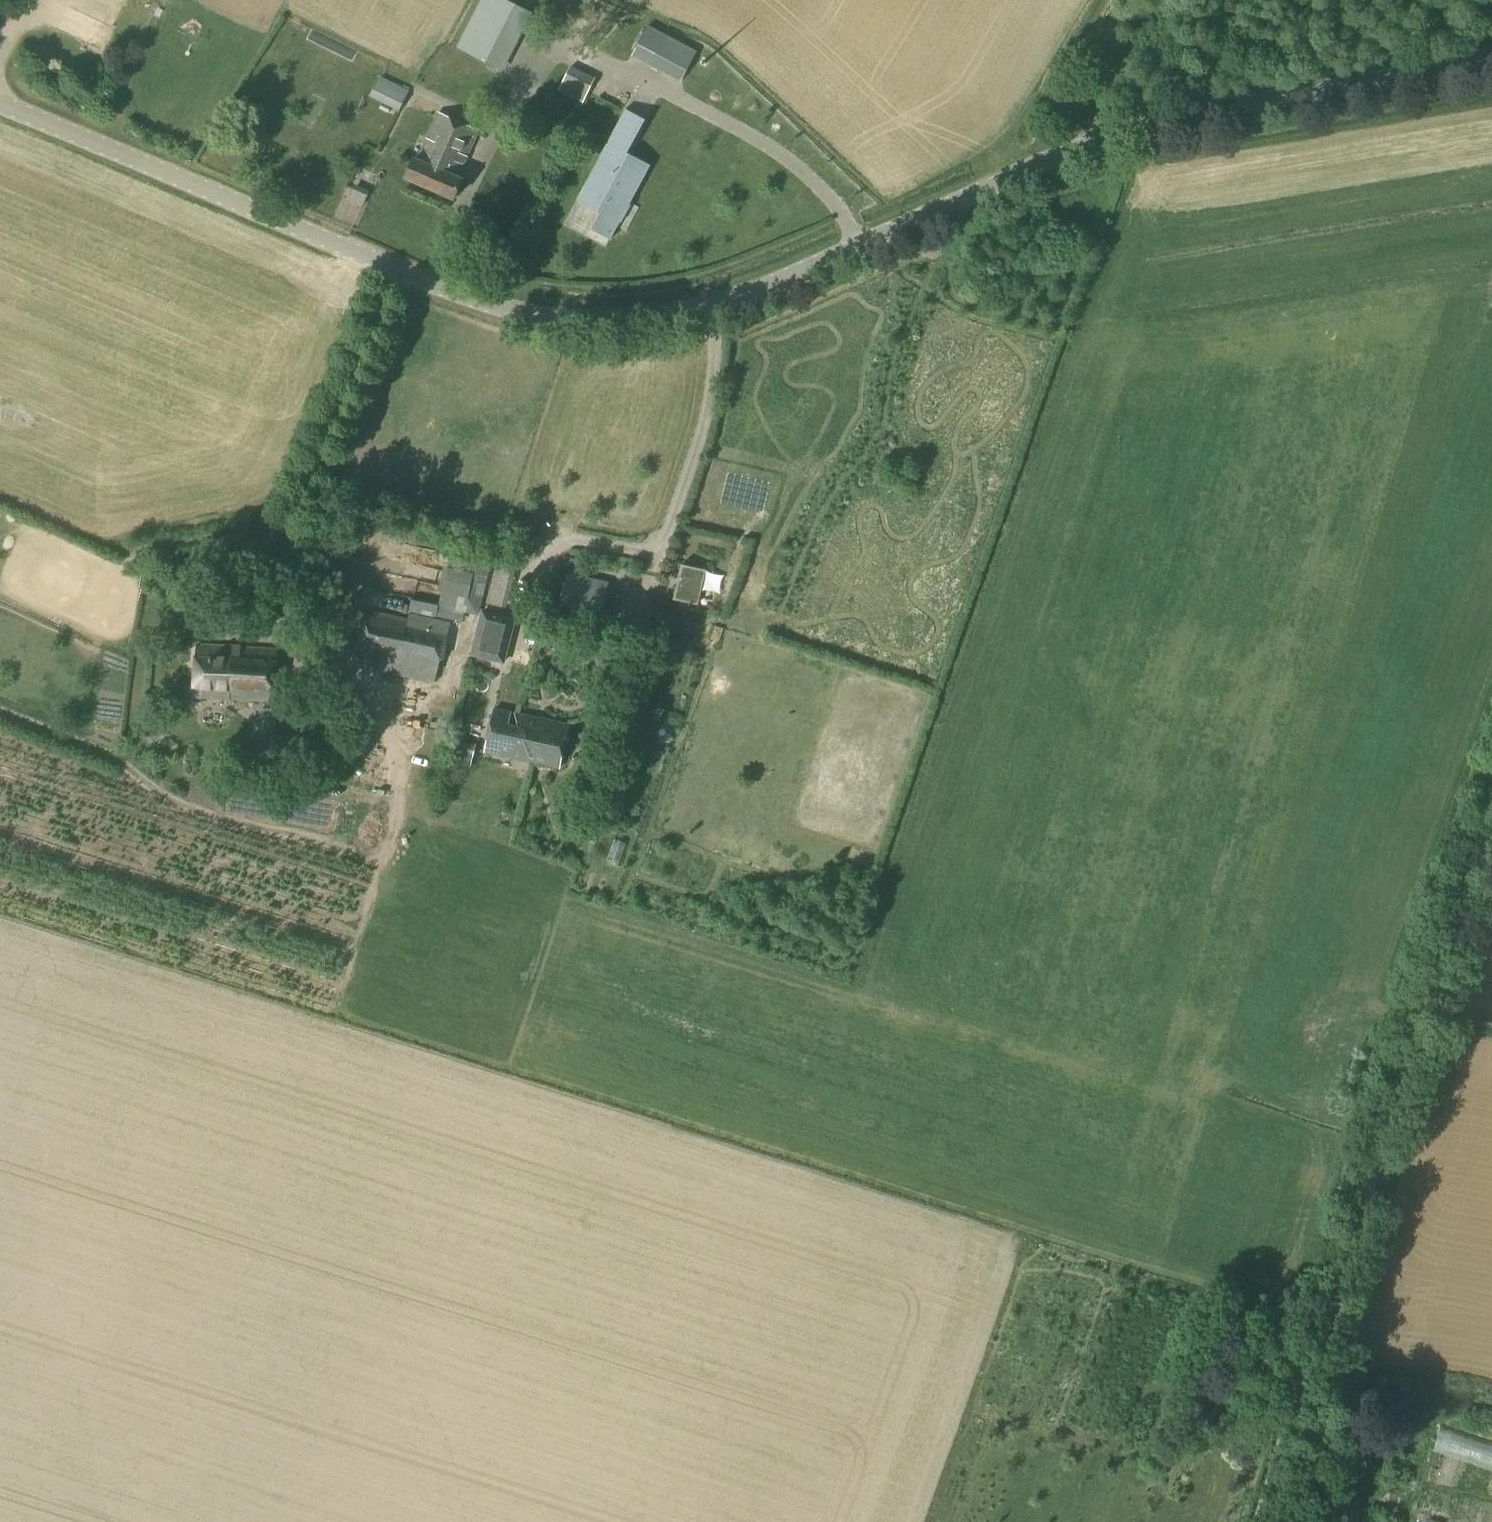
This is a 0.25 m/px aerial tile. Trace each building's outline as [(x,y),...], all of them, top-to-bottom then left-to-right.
[(527,12),(504,0),(479,0),(455,47),(498,69),(527,12)] [(697,51),(681,43),(678,49),(666,71),(665,73),(681,82),(697,51)] [(565,95),(589,102),(596,77),(572,71),(565,95)] [(399,111),(409,92),(379,77),(369,96),(399,111)] [(457,177),(477,131),(437,114),(417,160),(414,159),(404,179),(452,200),(461,179),(457,177)] [(624,152),(629,143),(610,133),(574,199),(598,212),(590,229),(608,239),(648,165),(624,152)] [(406,618),(366,610),(365,612),(356,653),(437,670),(446,631),(459,634),(464,613),(476,616),(477,612),(480,613),(480,612),(491,560),(452,552),(424,546),(413,599),(411,598),(406,618)] [(671,599),(698,605),(706,570),(679,564),(671,599)] [(717,605),(722,572),(710,570),(705,603),(717,605)] [(573,603),(577,585),(590,587),(586,606),(599,609),(605,584),(566,575),(560,600),(573,603)] [(516,618),(481,609),(470,656),(505,665),(516,618)] [(273,703),(277,651),(195,645),(191,697),(273,703)] [(559,769),(569,724),(494,707),(484,753),(559,769)]
